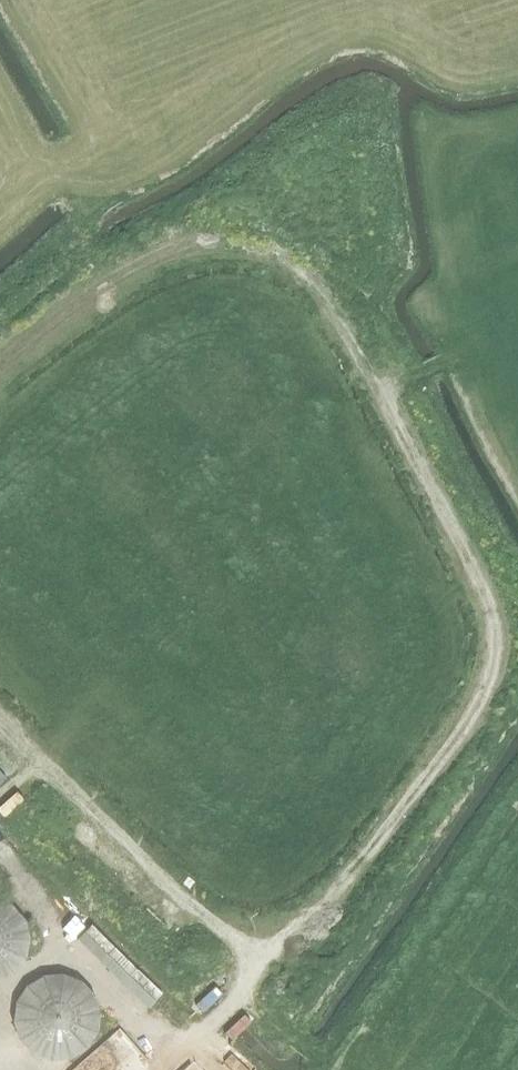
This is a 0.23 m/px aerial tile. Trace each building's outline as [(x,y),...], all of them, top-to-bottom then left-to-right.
[(0,812),(0,813),(6,821),(26,805),(19,796),(0,812)] [(14,975),(25,959),(30,941),(25,922),(13,907),(0,901),(0,982),(14,975)] [(151,1013),(166,997),(99,934),(84,950),(151,1013)] [(51,1063),(70,1060),(87,1050),(98,1034),(101,1014),(94,996),(80,981),(62,975),(43,977),(25,987),(15,1003),(13,1022),(19,1041),(32,1055),(51,1063)]
